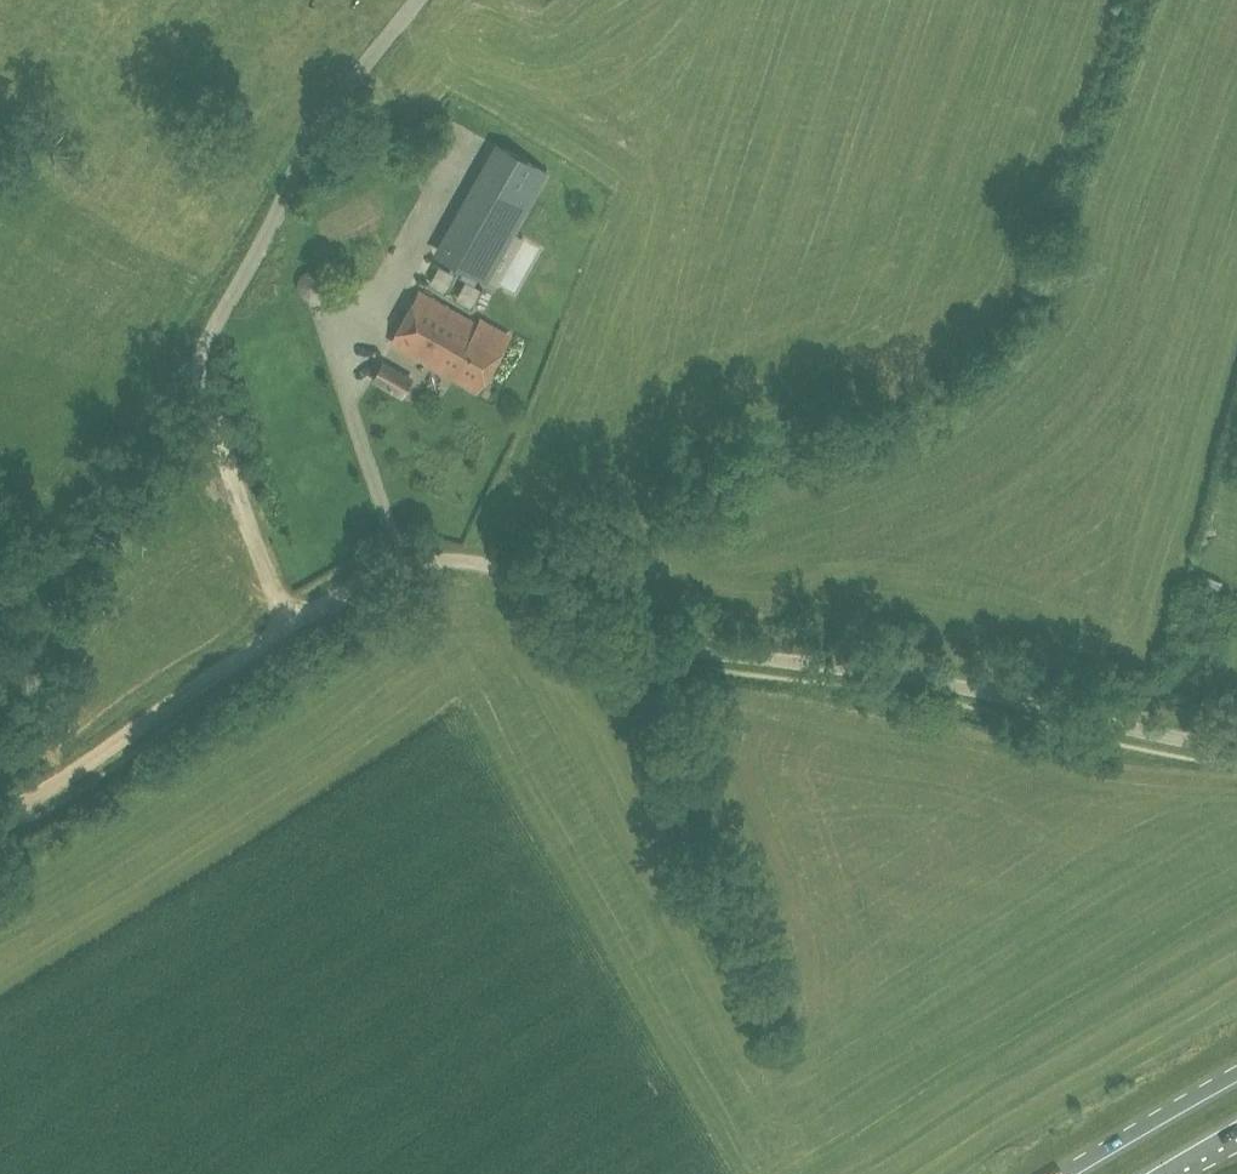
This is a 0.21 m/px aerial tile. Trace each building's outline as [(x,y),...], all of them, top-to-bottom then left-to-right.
[(443,257),(486,282),(548,173),(505,148),(443,257)] [(482,321),(479,326),(423,295),(394,343),(476,390),(508,336),(482,321)] [(371,382),(402,399),(414,377),(383,360),(371,382)]
